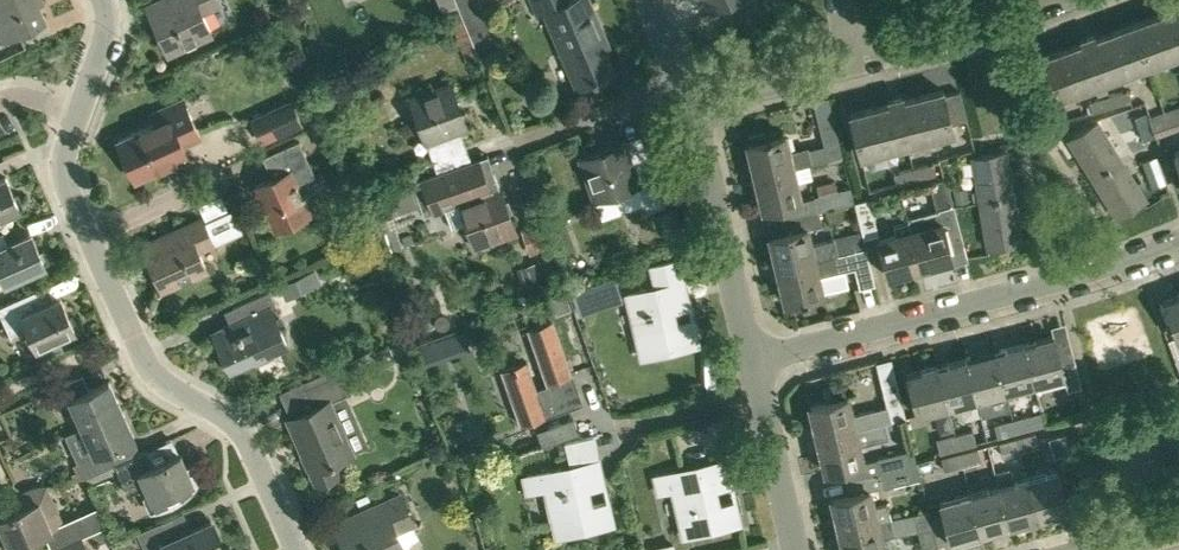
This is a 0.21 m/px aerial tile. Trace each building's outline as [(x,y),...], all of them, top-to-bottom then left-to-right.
[(0,7),(0,37),(2,42),(45,23),(37,6),(42,3),(41,0),(13,0),(0,7)] [(152,19),(159,36),(161,35),(168,50),(210,32),(198,6),(211,0),(177,0),(180,7),(152,19)] [(481,5),(481,3),(479,0),(455,0),(461,14),(481,5)] [(537,16),(544,13),(576,88),(612,73),(595,33),(601,31),(587,0),(571,0),(568,1),(567,0),(530,0),(537,16)] [(709,13),(739,0),(703,0),(709,13)] [(499,47),(481,5),(461,14),(468,31),(478,56),(499,47)] [(1134,24),(1149,65),(1178,54),(1178,8),(1134,24)] [(461,14),(450,19),(456,36),(468,31),(461,14)] [(1134,24),(1044,58),(1059,98),(1149,65),(1134,24)] [(466,129),(450,84),(411,98),(437,173),(470,161),(460,132),(466,129)] [(1118,92),(1121,103),(1131,101),(1128,89),(1118,92)] [(943,91),(897,103),(850,115),(861,157),(954,133),(952,123),(967,120),(959,91),(945,95),(943,91)] [(1111,106),(1121,103),(1118,92),(1108,95),(1111,106)] [(1098,98),(1101,109),(1111,106),(1108,95),(1098,98)] [(1091,112),(1101,109),(1098,98),(1088,101),(1091,112)] [(199,137),(186,108),(182,100),(150,114),(154,124),(117,140),(134,179),(187,156),(182,144),(199,137)] [(261,142),(300,125),(290,103),(251,120),(261,142)] [(1156,140),(1178,132),(1178,106),(1148,118),(1150,124),(1154,137),(1156,140)] [(749,136),(750,143),(748,143),(756,176),(793,167),(827,159),(841,156),(843,155),(834,119),(819,123),(824,144),(789,153),(785,134),(764,139),(762,132),(749,136)] [(1092,179),(1122,160),(1097,121),(1067,140),(1092,179)] [(1144,141),(1154,137),(1150,124),(1139,128),(1144,141)] [(293,169),(272,178),(255,185),(274,228),(309,213),(296,183),(314,175),(298,140),(283,146),(293,169)] [(665,205),(649,160),(633,166),(625,144),(580,160),(595,200),(638,184),(648,212),(665,205)] [(980,203),(1013,197),(1005,152),(972,158),(980,203)] [(475,246),(515,232),(487,155),(470,162),(412,183),(424,215),(444,208),(452,228),(467,223),(475,246)] [(1142,161),(1147,174),(1161,168),(1156,156),(1142,161)] [(1122,160),(1092,179),(1117,218),(1146,200),(1122,160)] [(924,165),(927,176),(936,174),(933,162),(924,165)] [(916,179),(927,176),(924,165),(913,167),(916,179)] [(800,199),(793,167),(756,176),(764,209),(801,200),(800,199)] [(903,170),(906,182),(916,179),(913,167),(903,170)] [(896,184),(906,182),(903,170),(893,172),(896,184)] [(20,206),(6,175),(0,178),(0,215),(20,206)] [(851,186),(837,190),(818,194),(815,195),(805,198),(808,213),(818,210),(855,202),(851,186)] [(966,187),(953,189),(955,203),(968,201),(966,187)] [(1021,243),(1013,197),(980,203),(988,248),(1021,243)] [(858,216),(863,238),(879,235),(870,198),(855,202),(858,216)] [(909,222),(911,231),(920,268),(953,259),(952,256),(966,252),(954,205),(938,209),(939,211),(908,219),(909,222)] [(204,276),(207,271),(197,250),(213,243),(211,240),(237,229),(228,209),(202,221),(201,217),(142,244),(161,287),(188,274),(190,279),(196,280),(204,276)] [(812,244),(808,227),(822,224),(818,210),(808,213),(780,219),(783,233),(771,236),(770,236),(778,269),(838,255),(834,238),(812,244)] [(521,228),(530,254),(550,247),(542,221),(521,228)] [(888,276),(920,268),(911,231),(909,222),(893,226),(896,235),(878,239),(888,276)] [(4,281),(45,262),(32,233),(9,243),(0,247),(0,273),(4,281)] [(866,248),(847,252),(838,255),(778,269),(786,301),(823,292),(819,275),(855,266),(860,287),(875,283),(866,248)] [(648,265),(653,289),(627,295),(642,359),(697,346),(676,258),(648,265)] [(538,261),(527,264),(517,268),(525,293),(536,289),(546,286),(538,261)] [(280,284),(286,296),(308,285),(302,273),(280,284)] [(595,310),(588,288),(572,293),(579,315),(595,310)] [(33,290),(0,305),(0,313),(11,336),(28,329),(36,346),(75,329),(60,296),(40,305),(33,290)] [(229,371),(286,345),(270,309),(276,306),(269,290),(232,307),(238,322),(212,333),(229,371)] [(555,315),(571,309),(565,293),(550,299),(555,315)] [(1164,301),(1178,340),(1178,296),(1164,301)] [(572,374),(571,371),(569,372),(552,321),(529,329),(548,386),(534,390),(525,363),(502,371),(515,408),(514,409),(519,422),(567,406),(557,379),(572,374)] [(1051,326),(1053,335),(1025,343),(1035,383),(1063,375),(1067,390),(1082,386),(1065,322),(1051,326)] [(423,361),(469,353),(465,330),(419,338),(423,361)] [(1035,383),(1025,343),(995,350),(1006,390),(1035,383)] [(1006,390),(995,350),(966,358),(977,398),(1006,390)] [(977,398),(966,358),(937,365),(948,406),(977,398)] [(352,452),(329,402),(351,392),(350,390),(368,382),(361,368),(355,371),(353,366),(341,371),(338,364),(302,381),(314,407),(288,419),(296,437),(300,435),(305,446),(301,448),(317,485),(341,474),(334,460),(352,452)] [(948,406),(937,365),(907,373),(917,414),(948,406)] [(82,425),(122,408),(109,380),(82,391),(76,376),(45,390),(52,406),(70,398),(82,425)] [(887,406),(852,414),(848,396),(811,405),(819,438),(856,429),(891,420),(906,417),(897,381),(882,384),(887,406)] [(830,387),(833,400),(846,396),(843,383),(830,387)] [(1178,419),(1178,404),(1157,412),(1162,425),(1178,419)] [(122,408),(82,425),(94,452),(78,459),(85,476),(114,463),(107,448),(134,436),(122,408)] [(1031,413),(1013,418),(1017,430),(1034,426),(1031,413)] [(1017,430),(1013,418),(995,423),(999,435),(1017,430)] [(578,435),(573,419),(536,431),(542,447),(578,435)] [(1162,425),(1166,439),(1178,435),(1178,419),(1162,425)] [(856,429),(819,438),(827,470),(863,461),(856,429)] [(955,433),(959,446),(976,442),(973,429),(955,433)] [(1035,431),(1018,435),(1022,451),(1039,446),(1035,431)] [(1070,451),(1065,432),(1050,437),(1055,455),(1070,451)] [(959,446),(955,433),(937,438),(940,451),(959,446)] [(1022,451),(1018,435),(998,441),(1002,456),(1022,451)] [(1166,439),(1171,451),(1178,448),(1178,435),(1166,439)] [(524,495),(545,490),(557,537),(613,524),(592,436),(564,443),(570,466),(520,478),(524,495)] [(960,451),(964,466),(981,461),(977,447),(960,451)] [(1171,451),(1176,465),(1178,464),(1178,448),(1171,451)] [(154,464),(147,449),(114,463),(128,493),(145,485),(148,493),(144,496),(150,510),(161,509),(164,509),(167,508),(173,506),(176,505),(181,502),(183,501),(187,498),(191,494),(192,492),(194,490),(197,486),(199,481),(192,466),(187,465),(181,452),(154,464)] [(881,472),(917,463),(914,449),(878,458),(881,472)] [(964,466),(960,451),(940,456),(944,471),(964,466)] [(741,523),(725,460),(655,477),(659,493),(673,489),(684,537),(741,523)] [(921,478),(917,463),(881,472),(884,486),(921,478)] [(1078,491),(1072,465),(1029,477),(1039,517),(1068,509),(1064,495),(1078,491)] [(1029,477),(999,485),(1010,525),(1039,517),(1029,477)] [(46,483),(32,486),(18,493),(23,506),(0,516),(0,525),(1,527),(0,528),(0,540),(2,545),(9,546),(10,547),(64,523),(46,483)] [(999,485),(971,492),(981,533),(1010,525),(999,485)] [(874,506),(870,489),(833,497),(840,530),(857,526),(877,522),(877,521),(891,518),(887,503),(874,506)] [(981,533),(971,492),(940,500),(951,541),(954,540),(956,545),(969,542),(968,536),(981,533)] [(410,526),(412,525),(398,496),(333,526),(345,549),(403,549),(395,533),(410,526)] [(938,545),(931,517),(929,509),(914,513),(923,549),(938,545)] [(840,530),(845,549),(884,549),(881,536),(894,534),(891,518),(877,521),(877,522),(857,526),(840,530)] [(147,526),(137,531),(146,549),(219,549),(224,548),(211,519),(168,538),(160,520),(147,526)] [(81,536),(49,549),(87,549),(81,536)]
